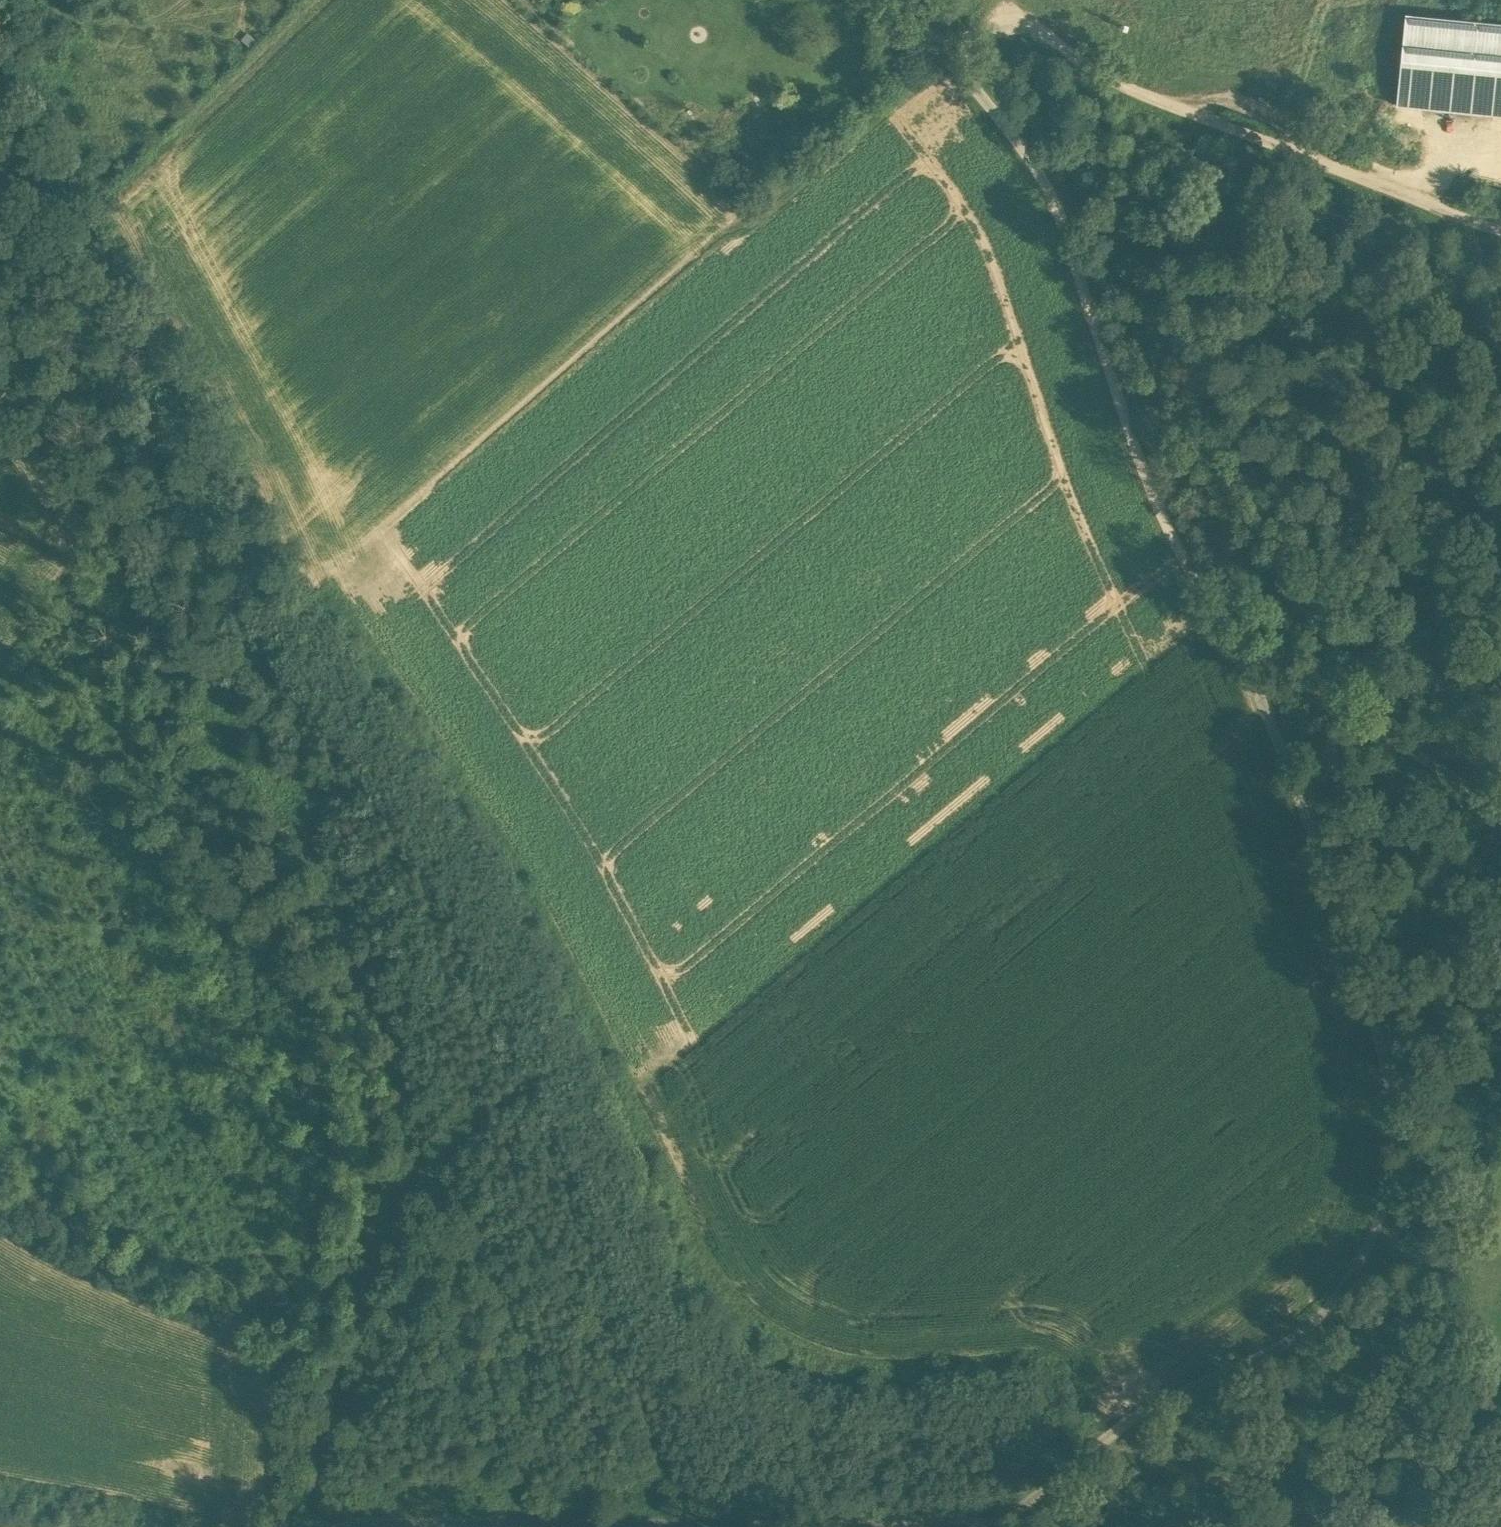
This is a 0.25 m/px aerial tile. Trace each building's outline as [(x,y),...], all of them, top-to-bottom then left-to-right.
[(1407,14),(1398,103),(1500,114),(1500,23),(1407,14)]
